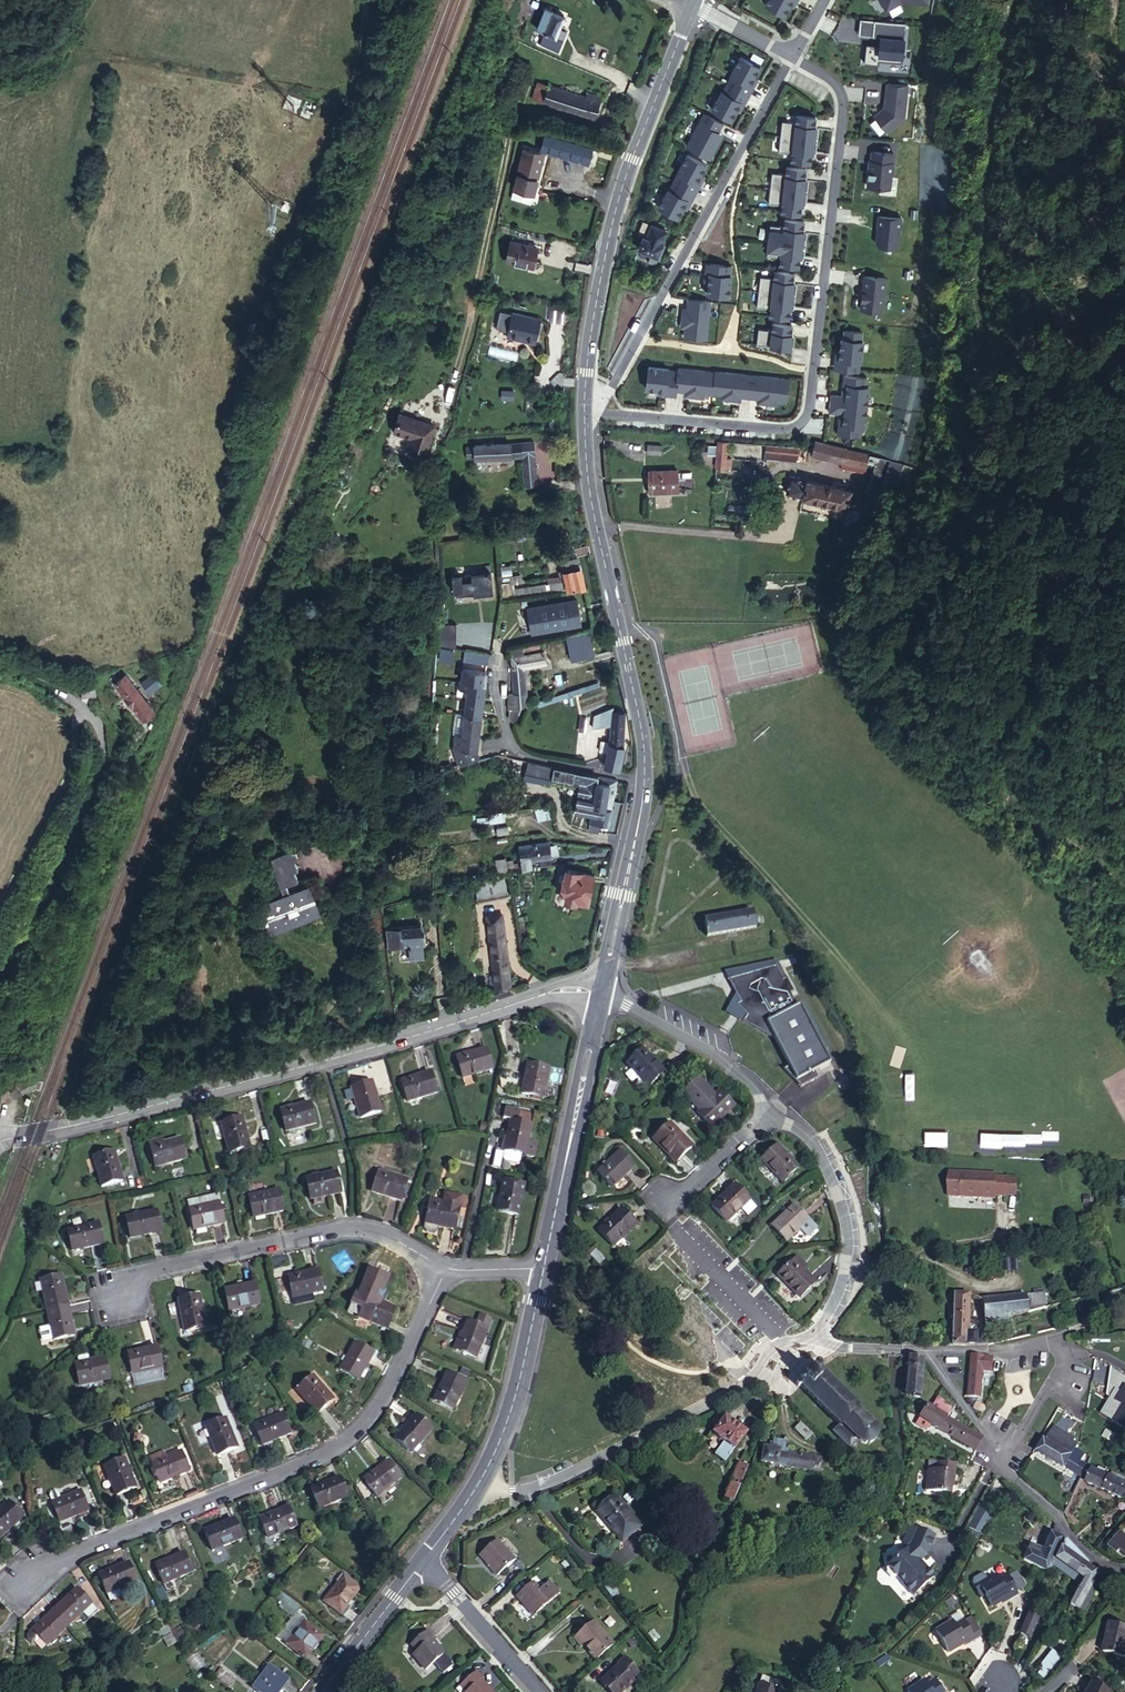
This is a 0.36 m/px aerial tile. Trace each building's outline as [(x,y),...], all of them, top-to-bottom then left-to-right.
[(765,4),(784,15),(790,5),(793,7),(797,0),(767,0),(765,4)] [(886,10),(902,1),(927,4),(927,0),(881,0),(886,10)] [(555,37),(564,15),(546,8),(544,12),(545,12),(537,30),(555,37)] [(906,24),(874,20),(872,36),(880,37),(879,45),(866,44),(864,62),(878,64),(878,60),(901,63),(906,24)] [(731,75),(727,83),(745,93),(750,85),(753,87),(757,79),(754,77),(760,67),(740,56),(730,74),(731,75)] [(542,101),(548,85),(537,82),(531,98),(542,101)] [(745,93),(727,83),(722,92),(721,91),(711,109),(731,120),(736,109),(740,111),(744,103),(741,101),(745,93)] [(908,85),(887,83),(885,102),(886,102),(886,106),(874,116),(889,132),(904,118),(908,85)] [(551,104),(557,88),(548,85),(542,101),(551,104)] [(551,104),(594,117),(601,97),(587,92),(585,97),(557,88),(551,104)] [(704,113),(687,146),(710,159),(716,149),(712,147),(719,133),(718,132),(723,123),(704,113)] [(782,120),(780,136),(812,140),(814,129),(810,129),(811,125),(814,125),(815,116),(796,114),(796,122),(782,120)] [(595,140),(547,127),(540,150),(588,163),(595,140)] [(812,140),(780,136),(778,152),(792,153),(791,161),(810,162),(811,154),(807,153),(808,149),(811,150),(812,140)] [(533,193),(543,154),(524,149),(513,188),(533,193)] [(893,153),(871,152),(871,161),(870,161),(868,186),(891,187),(893,153)] [(678,173),(673,181),(692,191),(696,183),(700,185),(704,177),(700,175),(706,164),(687,154),(677,172),(678,173)] [(772,171),(770,187),(802,191),(803,181),(800,180),(800,176),(804,177),(805,168),(786,166),(785,173),(772,171)] [(692,191),(673,181),(669,189),(668,189),(658,207),(677,218),(683,207),(686,209),(691,201),(687,199),(692,191)] [(802,191),(770,187),(768,203),(782,205),(781,212),(800,214),(801,205),(797,205),(798,201),(801,201),(802,191)] [(514,199),(525,201),(526,193),(516,191),(514,199)] [(901,219),(879,216),(877,227),(878,227),(876,242),(878,245),(898,247),(901,219)] [(770,224),(768,240),(801,243),(802,233),(798,233),(799,229),(802,229),(803,220),(785,218),(784,225),(770,224)] [(663,244),(662,243),(667,230),(643,221),(638,234),(643,236),(643,237),(638,249),(658,257),(663,244)] [(626,244),(638,249),(643,237),(631,231),(626,244)] [(801,243),(768,240),(766,255),(780,257),(779,264),(798,266),(799,257),(796,257),(796,253),(800,254),(801,243)] [(533,267),(537,248),(510,241),(505,260),(533,267)] [(731,274),(730,274),(731,265),(710,263),(709,272),(705,272),(704,281),(708,281),(707,293),(729,295),(731,274)] [(760,276),(758,291),(791,295),(792,285),(788,284),(789,281),(792,281),(793,272),(775,270),(774,277),(760,276)] [(860,297),(859,308),(882,310),(885,277),(863,274),(861,291),(862,291),(861,297),(860,297)] [(791,295),(758,291),(756,307),(770,309),(769,316),(788,318),(789,309),(786,309),(786,305),(790,305),(791,295)] [(711,301),(689,299),(687,313),(683,313),(681,326),(685,327),(684,336),(706,338),(711,301)] [(512,314),(500,311),(496,326),(498,329),(508,332),(507,337),(518,339),(519,337),(535,340),(540,319),(512,312),(512,314)] [(755,327),(753,343),(785,347),(786,337),(783,337),(783,333),(787,333),(788,324),(769,322),(768,329),(755,327)] [(837,369),(860,371),(861,361),(863,361),(865,341),(864,341),(865,332),(844,330),(843,339),(841,338),(840,350),(836,350),(835,359),(839,359),(837,369)] [(676,390),(678,370),(668,370),(668,369),(648,367),(646,389),(658,391),(657,395),(666,396),(666,392),(675,392),(676,390)] [(715,371),(678,367),(678,370),(676,390),(691,391),(690,395),(703,397),(704,392),(713,393),(713,392),(715,371)] [(734,399),(735,395),(750,396),(752,375),(715,370),(715,371),(713,392),(722,393),(721,397),(734,399)] [(788,379),(752,375),(750,396),(765,398),(764,402),(777,404),(778,400),(787,401),(788,379)] [(831,397),(830,403),(866,407),(868,386),(865,386),(866,380),(843,378),(841,398),(831,397)] [(864,427),(866,407),(830,403),(829,409),(840,410),(837,430),(860,433),(860,427),(864,427)] [(410,445),(426,450),(433,425),(399,414),(394,431),(412,437),(410,445)] [(718,440),(716,466),(724,467),(725,458),(726,441),(718,440)] [(523,455),(535,454),(534,441),(511,443),(474,445),(474,446),(475,457),(475,459),(476,459),(484,458),(523,455)] [(812,455),(829,459),(832,445),(816,441),(812,455)] [(661,454),(662,445),(647,444),(647,453),(661,454)] [(766,457),(795,461),(797,449),(767,445),(766,457)] [(832,445),(829,459),(842,463),(845,448),(832,445)] [(474,446),(466,447),(467,458),(475,457),(474,446)] [(863,468),(866,454),(845,448),(842,463),(863,468)] [(537,484),(535,454),(523,455),(524,484),(537,484)] [(890,481),(897,483),(903,465),(879,457),(874,476),(873,476),(869,488),(872,489),(866,508),(881,513),(890,481)] [(484,458),(476,459),(476,472),(485,472),(484,458)] [(678,491),(677,470),(648,471),(649,492),(678,491)] [(865,495),(850,491),(850,490),(790,476),(786,493),(846,507),(862,510),(865,495)] [(550,593),(585,587),(580,565),(579,565),(577,558),(562,562),(564,570),(560,571),(561,581),(548,583),(550,593)] [(491,572),(451,576),(453,596),(493,592),(491,572)] [(512,583),(513,583),(522,581),(521,575),(511,576),(512,583)] [(512,583),(501,584),(503,599),(515,597),(514,588),(513,583),(512,583)] [(545,583),(514,588),(515,597),(537,594),(537,595),(546,594),(545,583)] [(580,624),(576,599),(527,608),(531,633),(580,624)] [(456,624),(437,623),(435,646),(454,649),(456,624)] [(588,632),(566,637),(572,660),(594,655),(588,632)] [(523,652),(538,647),(537,640),(521,646),(523,652)] [(512,657),(511,668),(513,693),(525,692),(524,668),(546,664),(544,651),(523,655),(523,652),(521,646),(511,648),(512,657)] [(158,681),(166,674),(160,667),(152,674),(158,681)] [(463,668),(461,681),(485,684),(486,671),(463,668)] [(160,683),(158,681),(152,674),(141,683),(149,692),(160,683)] [(143,719),(154,710),(125,675),(114,685),(143,719)] [(89,702),(96,695),(92,679),(82,681),(82,698),(89,702)] [(468,690),(466,701),(483,703),(485,684),(461,681),(460,689),(468,690)] [(521,701),(526,701),(525,692),(513,693),(509,693),(509,709),(508,718),(514,721),(517,715),(516,715),(519,707),(521,701)] [(466,701),(465,714),(481,716),(483,703),(466,701)] [(593,728),(611,725),(613,711),(613,706),(594,715),(593,728)] [(624,714),(613,711),(611,725),(610,744),(607,753),(605,753),(603,760),(606,760),(604,766),(618,769),(624,747),(622,747),(624,714)] [(478,739),(481,716),(465,714),(462,736),(462,737),(478,739)] [(477,750),(478,739),(462,737),(462,736),(455,735),(454,748),(458,764),(479,759),(477,750)] [(550,780),(551,777),(580,784),(577,797),(594,800),(595,796),(613,799),(616,780),(598,776),(575,771),(555,767),(554,767),(529,761),(525,779),(534,780),(534,777),(550,780)] [(597,815),(590,814),(589,823),(589,830),(598,832),(600,825),(608,826),(613,801),(613,799),(595,796),(594,800),(592,806),(598,807),(597,815)] [(592,806),(594,800),(577,797),(575,811),(590,814),(597,815),(598,807),(592,806)] [(538,820),(552,817),(550,805),(535,808),(538,820)] [(503,812),(489,814),(490,822),(504,820),(503,812)] [(507,826),(496,828),(497,834),(509,833),(507,826)] [(530,861),(539,859),(551,858),(549,842),(518,846),(520,856),(521,862),(522,869),(532,867),(530,861)] [(298,859),(293,848),(268,858),(280,887),(286,885),(298,880),(294,871),(298,869),(294,860),(298,859)] [(495,860),(498,873),(507,871),(505,858),(495,860)] [(540,866),(552,864),(551,858),(539,859),(540,866)] [(576,901),(587,904),(594,874),(566,869),(564,878),(563,878),(560,893),(566,894),(564,901),(576,903),(576,901)] [(507,893),(503,877),(474,884),(478,900),(507,893)] [(280,887),(285,897),(290,895),(286,885),(280,887)] [(285,897),(264,906),(274,929),(315,911),(306,888),(290,895),(285,897)] [(754,911),(704,920),(707,936),(756,927),(754,911)] [(495,987),(510,986),(501,915),(486,916),(495,987)] [(410,955),(414,959),(424,958),(422,943),(425,942),(424,932),(421,932),(420,925),(385,929),(388,947),(408,944),(410,955)] [(777,968),(728,978),(740,1001),(736,1003),(746,1014),(743,1021),(772,1037),(774,1036),(789,1066),(783,1069),(800,1087),(818,1078),(830,1062),(825,1053),(827,1052),(807,1013),(805,1014),(800,1004),(797,1006),(790,993),(793,991),(786,978),(783,980),(777,968)] [(462,1078),(492,1069),(486,1049),(456,1057),(462,1078)] [(648,1087),(663,1072),(642,1049),(626,1064),(648,1087)] [(542,1098),(548,1068),(527,1064),(521,1094),(542,1098)] [(407,1101),(436,1093),(431,1072),(401,1081),(407,1101)] [(697,1112),(711,1128),(733,1107),(719,1091),(714,1096),(698,1079),(684,1092),(700,1109),(697,1112)] [(360,1118),(380,1112),(372,1082),(351,1088),(360,1118)] [(315,1124),(310,1103),(280,1110),(285,1131),(315,1124)] [(530,1126),(533,1115),(522,1112),(520,1123),(530,1126)] [(229,1154),(250,1148),(242,1118),(221,1123),(229,1154)] [(524,1155),(530,1126),(520,1123),(510,1121),(503,1151),(521,1154),(524,1155)] [(675,1162),(691,1147),(669,1124),(653,1139),(675,1162)] [(840,1142),(851,1135),(846,1127),(835,1134),(840,1142)] [(162,1143),(161,1138),(148,1142),(150,1146),(162,1143)] [(180,1138),(162,1143),(150,1146),(155,1167),(185,1159),(180,1138)] [(782,1182),(796,1168),(775,1146),(760,1160),(782,1182)] [(101,1187),(122,1182),(114,1151),(93,1156),(101,1187)] [(521,1154),(503,1151),(502,1158),(504,1161),(516,1164),(519,1162),(521,1154)] [(612,1188),(633,1167),(619,1151),(597,1172),(612,1188)] [(401,1200),(407,1181),(378,1171),(372,1191),(401,1200)] [(341,1193),(336,1172),(305,1179),(310,1200),(341,1193)] [(997,1174),(949,1172),(948,1196),(996,1198),(996,1195),(1007,1196),(1007,1194),(1007,1179),(1007,1178),(996,1177),(997,1174)] [(1017,1180),(1007,1179),(1007,1194),(1017,1195),(1017,1180)] [(517,1215),(524,1185),(503,1181),(497,1211),(517,1215)] [(747,1217),(756,1208),(734,1185),(711,1206),(726,1222),(740,1209),(747,1217)] [(283,1211),(279,1190),(248,1196),(253,1217),(283,1211)] [(457,1216),(459,1205),(461,1196),(444,1192),(442,1203),(429,1201),(423,1229),(425,1232),(433,1234),(437,1232),(438,1224),(455,1228),(456,1226),(457,1216)] [(223,1224),(219,1203),(189,1209),(193,1230),(223,1224)] [(786,1242),(808,1220),(793,1205),(771,1226),(786,1242)] [(612,1246),(635,1225),(621,1209),(598,1231),(612,1246)] [(130,1238),(161,1232),(156,1211),(125,1217),(130,1238)] [(816,1229),(808,1220),(799,1229),(807,1237),(816,1229)] [(72,1251),(102,1244),(98,1223),(67,1230),(72,1251)] [(598,1265),(604,1259),(596,1250),(590,1256),(598,1265)] [(802,1270),(805,1267),(796,1257),(792,1260),(802,1270)] [(814,1284),(802,1270),(792,1260),(777,1275),(799,1298),(814,1284)] [(322,1291),(318,1270),(288,1277),(292,1297),(322,1291)] [(47,1310),(67,1305),(61,1276),(40,1280),(47,1310)] [(259,1305),(254,1284),(224,1290),(229,1311),(259,1305)] [(954,1294),(951,1345),(966,1345),(987,1345),(987,1337),(976,1338),(977,1333),(967,1333),(969,1294),(954,1294)] [(1044,1294),(982,1299),(984,1323),(1008,1317),(1045,1308),(1044,1294)] [(185,1331),(206,1327),(199,1296),(178,1300),(185,1331)] [(386,1329),(395,1309),(367,1297),(358,1317),(386,1329)] [(53,1340),(74,1336),(67,1305),(47,1310),(53,1340)] [(1010,1326),(1008,1317),(984,1323),(986,1332),(1010,1326)] [(461,1334),(455,1350),(475,1358),(489,1324),(478,1320),(476,1325),(467,1321),(461,1334)] [(453,1349),(455,1350),(461,1334),(459,1333),(453,1349)] [(358,1380),(373,1354),(355,1343),(339,1369),(358,1380)] [(133,1374),(162,1368),(158,1347),(127,1353),(132,1374),(133,1374)] [(990,1371),(991,1357),(971,1355),(968,1396),(978,1398),(980,1370),(990,1371)] [(905,1394),(920,1396),(923,1359),(909,1357),(905,1394)] [(79,1385),(109,1379),(105,1358),(75,1364),(79,1385)] [(800,1386),(839,1425),(832,1431),(850,1449),(857,1441),(858,1441),(860,1443),(864,1444),(867,1444),(869,1444),(871,1442),(874,1440),(875,1437),(876,1435),(875,1432),(875,1429),(874,1427),(857,1409),(858,1408),(819,1368),(820,1367),(820,1365),(818,1363),(815,1363),(814,1365),(814,1367),(814,1368),(800,1382),(800,1381),(797,1381),(795,1383),(795,1385),(797,1387),(799,1387),(800,1386)] [(164,1378),(162,1368),(133,1374),(135,1385),(164,1378)] [(466,1378),(469,1372),(461,1368),(459,1374),(466,1378)] [(452,1410),(466,1382),(447,1373),(433,1400),(452,1410)] [(317,1413),(333,1400),(312,1376),(296,1390),(317,1413)] [(1117,1401),(1121,1404),(1111,1420),(1124,1428),(1124,1387),(1117,1401)] [(945,1410),(934,1403),(932,1409),(927,1406),(916,1423),(926,1430),(930,1424),(939,1430),(976,1450),(982,1437),(942,1415),(945,1410)] [(262,1445),(290,1434),(282,1414),(253,1425),(262,1445)] [(722,1465),(745,1434),(724,1418),(718,1414),(709,1425),(715,1430),(710,1436),(717,1441),(716,1442),(721,1446),(712,1458),(722,1465)] [(410,1453),(431,1429),(415,1415),(394,1439),(410,1453)] [(217,1456),(237,1448),(225,1418),(205,1426),(217,1456)] [(804,1440),(811,1433),(800,1423),(794,1429),(804,1440)] [(1045,1441),(1038,1452),(1065,1468),(1065,1467),(1080,1476),(1085,1464),(1081,1462),(1085,1454),(1076,1449),(1078,1445),(1073,1442),(1075,1438),(1054,1426),(1045,1441)] [(787,1454),(787,1450),(784,1450),(786,1441),(773,1439),(771,1448),(763,1446),(760,1463),(818,1471),(821,1458),(787,1454)] [(189,1471),(181,1451),(166,1458),(152,1463),(160,1483),(189,1471)] [(152,1463),(166,1458),(163,1452),(150,1457),(152,1463)] [(116,1496),(135,1488),(124,1459),(104,1467),(116,1496)] [(376,1496),(401,1478),(388,1461),(363,1479),(376,1496)] [(927,1469),(935,1470),(936,1462),(928,1461),(927,1469)] [(953,1483),(955,1464),(936,1462),(935,1470),(927,1469),(925,1492),(949,1494),(950,1483),(953,1483)] [(738,1463),(732,1478),(741,1481),(747,1466),(738,1463)] [(1086,1482),(1104,1489),(1109,1475),(1092,1469),(1086,1482)] [(1112,1471),(1110,1475),(1124,1483),(1124,1478),(1117,1473),(1112,1471)] [(1104,1489),(1124,1499),(1124,1483),(1110,1475),(1109,1475),(1104,1489)] [(318,1509),(347,1497),(339,1478),(310,1489),(318,1509)] [(724,1498),(732,1502),(739,1486),(730,1483),(724,1498)] [(60,1522),(89,1510),(81,1491),(52,1502),(60,1522)] [(621,1543),(640,1528),(615,1497),(596,1512),(621,1543)] [(22,1518),(8,1501),(0,1508),(0,1537),(22,1518)] [(267,1538),(295,1527),(288,1507),(259,1518),(267,1538)] [(977,1530),(983,1517),(975,1513),(969,1527),(977,1530)] [(212,1551),(241,1539),(233,1520),(204,1531),(212,1551)] [(934,1533),(917,1525),(910,1540),(907,1542),(908,1544),(885,1562),(884,1568),(888,1572),(893,1573),(895,1572),(910,1591),(932,1573),(926,1565),(922,1565),(916,1557),(923,1550),(925,1552),(934,1533)] [(1050,1566),(1063,1537),(1051,1532),(1043,1550),(1030,1545),(1024,1560),(1047,1571),(1050,1566)] [(1123,1533),(1112,1546),(1124,1556),(1124,1535),(1123,1533)] [(497,1575),(514,1560),(496,1539),(479,1554),(490,1567),(489,1567),(497,1575)] [(1092,1583),(1092,1581),(1095,1571),(1086,1564),(1087,1563),(1064,1540),(1055,1559),(1068,1568),(1082,1577),(1085,1579),(1092,1583)] [(174,1579),(192,1572),(184,1553),(155,1564),(166,1593),(178,1588),(174,1579)] [(1053,1566),(1065,1574),(1068,1568),(1055,1559),(1053,1566)] [(119,1589),(135,1583),(128,1563),(98,1575),(109,1602),(122,1597),(119,1589)] [(1078,1582),(1082,1577),(1068,1568),(1065,1574),(1078,1582)] [(340,1614),(360,1588),(343,1574),(323,1601),(340,1614)] [(1015,1590),(1020,1588),(1012,1574),(1007,1577),(1015,1590)] [(1018,1594),(1015,1590),(1007,1577),(1006,1575),(998,1579),(996,1575),(978,1585),(982,1591),(991,1606),(1008,1597),(1009,1599),(1018,1594)] [(1089,1590),(1092,1583),(1085,1579),(1081,1585),(1070,1605),(1079,1609),(1089,1590)] [(1092,1581),(1092,1583),(1089,1590),(1079,1609),(1081,1610),(1083,1611),(1098,1584),(1092,1581)] [(533,1615),(549,1601),(532,1582),(516,1596),(533,1615)] [(982,1591),(978,1585),(973,1588),(977,1593),(982,1591)] [(84,1623),(97,1611),(77,1589),(54,1610),(68,1625),(78,1616),(84,1623)] [(283,1601),(296,1612),(300,1606),(280,1590),(275,1596),(283,1601)] [(292,1616),(296,1612),(283,1601),(280,1605),(292,1616)] [(46,1646),(68,1625),(54,1610),(26,1636),(26,1639),(31,1644),(34,1644),(40,1639),(46,1646)] [(1030,1637),(1039,1616),(1029,1611),(1019,1633),(1030,1637)] [(955,1625),(962,1620),(958,1612),(950,1617),(952,1620),(955,1625)] [(304,1622),(305,1620),(297,1613),(278,1637),(286,1644),(304,1622)] [(964,1623),(962,1620),(955,1625),(952,1620),(935,1631),(948,1652),(965,1642),(966,1644),(981,1635),(972,1618),(964,1623)] [(596,1660),(613,1645),(592,1621),(575,1636),(583,1645),(596,1660)] [(304,1659),(322,1636),(304,1622),(286,1644),(304,1659)] [(1109,1623),(1103,1652),(1124,1658),(1124,1627),(1109,1623)] [(431,1639),(433,1637),(427,1629),(410,1644),(416,1651),(412,1654),(425,1670),(444,1653),(431,1639)] [(581,1647),(583,1645),(575,1636),(573,1638),(581,1647)] [(1044,1677),(1057,1654),(1052,1651),(1041,1665),(1043,1667),(1038,1673),(1044,1677)] [(1045,1678),(1061,1658),(1057,1654),(1044,1677),(1045,1678)] [(600,1682),(609,1691),(620,1691),(633,1681),(631,1678),(637,1673),(623,1657),(616,1663),(618,1665),(600,1682)] [(288,1680),(269,1666),(252,1688),(258,1691),(279,1691),(288,1680)] [(229,1687),(235,1679),(220,1668),(214,1675),(229,1687)] [(481,1680),(483,1679),(476,1671),(459,1686),(465,1691),(491,1691),(481,1680)] [(779,1690),(775,1689),(778,1681),(761,1676),(756,1691),(778,1691),(779,1690)] [(934,1679),(926,1684),(923,1680),(907,1691),(942,1691),(934,1679)] [(352,1680),(346,1688),(352,1691),(367,1691),(352,1680)] [(1110,1691),(1091,1682),(1086,1691),(1109,1691),(1110,1691)]
